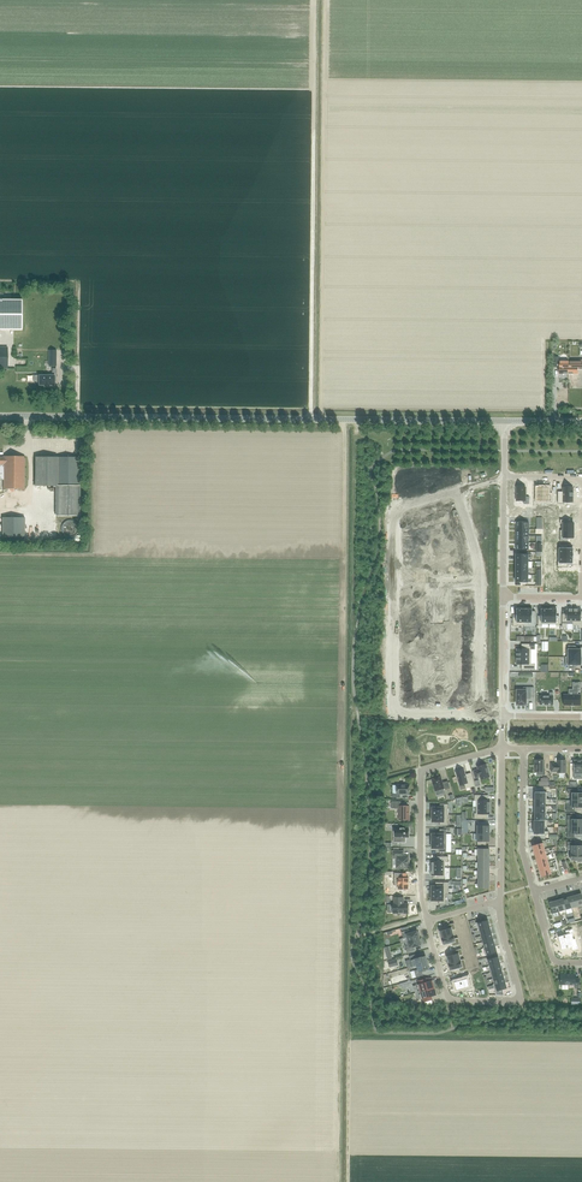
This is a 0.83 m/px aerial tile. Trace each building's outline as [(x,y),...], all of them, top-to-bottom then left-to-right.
[(22,330),(22,300),(0,300),(0,330),(22,330)] [(568,374),(578,374),(578,370),(581,370),(581,360),(579,360),(579,362),(569,362),(568,374)] [(559,362),(559,374),(568,374),(569,362),(559,362)] [(38,376),(38,381),(39,381),(39,385),(44,385),(44,387),(49,387),(49,385),(54,385),(54,382),(56,382),(56,377),(56,369),(52,369),(52,376),(38,376)] [(3,480),(3,489),(24,489),(25,457),(3,457),(3,458),(0,458),(0,477),(3,480)] [(35,457),(35,486),(57,486),(57,516),(79,516),(79,486),(79,457),(57,457),(35,457)] [(517,488),(516,501),(524,501),(524,504),(529,504),(529,497),(525,497),(525,488),(517,488)] [(538,488),(538,501),(549,501),(549,506),(555,506),(555,501),(550,501),(550,496),(548,496),(548,488),(538,488)] [(558,492),(558,503),(563,503),(563,502),(573,502),(573,496),(573,493),(573,488),(563,488),(563,492),(558,492)] [(439,510),(437,511),(439,516),(448,514),(449,516),(455,515),(454,512),(455,512),(452,502),(445,504),(444,504),(445,504),(442,505),(441,505),(438,506),(439,510)] [(2,517),(2,537),(24,537),(25,518),(2,517)] [(459,520),(445,524),(446,529),(460,525),(459,520)] [(560,530),(560,531),(574,531),(574,523),(568,523),(568,520),(560,520),(560,524),(562,524),(562,530),(560,530)] [(455,528),(444,531),(447,542),(452,541),(454,549),(464,546),(460,532),(456,533),(455,528)] [(560,531),(560,541),(568,541),(568,538),(574,538),(574,531),(560,531)] [(404,537),(404,547),(418,547),(418,538),(421,538),(421,534),(413,534),(413,538),(404,537)] [(557,548),(557,556),(573,556),(573,553),(572,553),(572,548),(567,548),(567,544),(559,544),(559,548),(557,548)] [(405,558),(405,565),(419,565),(419,554),(409,554),(409,558),(405,558)] [(450,554),(450,558),(452,558),(451,565),(467,566),(467,565),(467,558),(462,558),(462,554),(450,554)] [(557,556),(557,567),(567,567),(567,564),(572,564),(572,559),(573,559),(573,556),(557,556)] [(405,565),(405,572),(409,572),(409,576),(419,576),(419,565),(405,565)] [(450,573),(450,577),(462,577),(462,573),(467,573),(467,566),(451,565),(451,573),(450,573)] [(559,572),(559,588),(573,588),(573,572),(559,572)] [(513,617),(513,626),(517,626),(517,625),(524,625),(524,609),(521,609),(516,609),(516,617),(513,617)] [(524,625),(524,627),(535,627),(536,611),(532,611),(532,609),(527,609),(524,609),(524,625)] [(538,618),(538,625),(541,626),(541,624),(549,624),(549,609),(546,609),(541,609),(541,618),(538,618)] [(549,609),(549,624),(556,624),(556,626),(560,626),(560,618),(557,618),(557,609),(552,609),(549,609)] [(562,614),(562,628),(567,628),(567,624),(573,624),(573,609),(566,609),(566,614),(562,614)] [(573,630),(573,626),(578,626),(578,628),(581,628),(581,612),(581,609),(573,609),(573,624),(573,630)] [(403,627),(403,634),(417,634),(417,623),(408,623),(408,627),(403,627)] [(455,624),(455,635),(472,636),(472,633),(472,628),(467,628),(467,624),(455,624)] [(403,634),(403,641),(407,641),(407,646),(417,646),(417,634),(403,634)] [(455,635),(455,647),(467,647),(467,643),(472,643),(472,638),(472,636),(455,635)] [(516,655),(516,656),(516,657),(531,657),(531,650),(535,650),(535,644),(521,644),(521,649),(516,649),(516,653),(516,654),(516,655)] [(566,657),(581,657),(581,649),(575,649),(575,646),(568,646),(568,649),(567,649),(566,657)] [(455,649),(455,661),(472,661),(472,659),(472,653),(466,653),(466,649),(455,649)] [(403,653),(403,661),(417,661),(418,661),(418,650),(409,650),(409,653),(403,653)] [(516,660),(516,665),(521,665),(521,670),(535,670),(535,664),(531,664),(531,657),(516,657),(516,658),(516,660)] [(565,657),(565,665),(568,665),(568,669),(575,669),(575,665),(581,665),(581,657),(566,657),(565,657)] [(403,661),(403,668),(409,668),(409,671),(417,672),(417,661),(403,661)] [(451,668),(451,673),(466,673),(466,668),(472,668),(472,664),(472,661),(455,661),(456,661),(456,668),(451,668)] [(564,695),(564,705),(580,705),(580,695),(578,695),(578,691),(580,691),(580,686),(573,686),(573,695),(564,695)] [(407,694),(407,699),(408,699),(408,703),(407,703),(407,704),(417,704),(417,703),(416,703),(416,697),(421,697),(421,687),(416,687),(416,689),(407,689),(407,690),(408,690),(408,694),(407,694)] [(456,687),(456,699),(456,698),(459,698),(459,699),(460,699),(460,704),(470,704),(470,690),(464,690),(464,687),(456,687)] [(516,695),(516,699),(517,699),(517,705),(526,705),(526,698),(534,698),(534,687),(523,687),(523,690),(517,690),(517,695),(516,695)] [(540,696),(540,705),(553,705),(553,693),(549,693),(549,696),(540,696)] [(534,765),(534,772),(545,772),(545,769),(544,769),(544,760),(536,760),(536,765),(534,765)] [(551,764),(551,771),(557,772),(557,773),(565,773),(565,760),(558,760),(558,764),(551,764)] [(573,774),(574,774),(574,778),(581,779),(581,761),(574,761),(574,760),(573,774)] [(478,770),(473,771),(475,778),(480,777),(481,779),(489,777),(488,772),(489,772),(488,768),(487,768),(486,764),(484,765),(483,764),(480,765),(479,766),(477,767),(478,770)] [(464,770),(456,773),(459,785),(464,784),(466,788),(474,786),(470,774),(465,775),(464,770)] [(440,777),(432,779),(435,791),(444,789),(443,789),(445,788),(445,790),(450,788),(448,781),(443,782),(444,783),(442,783),(440,777)] [(392,794),(392,798),(400,798),(400,794),(409,794),(409,785),(397,784),(397,794),(392,794)] [(567,793),(571,793),(571,800),(581,800),(581,793),(575,793),(575,789),(567,789),(567,793)] [(476,801),(476,807),(490,807),(490,800),(488,800),(488,795),(474,795),(474,801),(476,801)] [(566,811),(575,811),(575,808),(581,808),(581,800),(571,800),(570,800),(570,804),(566,804),(566,811)] [(391,802),(391,809),(399,809),(399,820),(409,820),(409,806),(400,806),(401,802),(391,802)] [(432,812),(432,815),(448,815),(448,804),(440,804),(440,807),(432,807),(432,812)] [(489,814),(490,807),(476,807),(476,813),(474,813),(474,819),(488,819),(488,814),(489,814)] [(432,815),(432,817),(432,822),(439,822),(439,826),(448,826),(448,815),(432,815)] [(567,820),(571,820),(571,827),(581,827),(581,819),(574,819),(575,816),(567,815),(567,820)] [(477,822),(477,834),(489,834),(489,826),(486,826),(486,822),(477,822)] [(567,838),(574,838),(574,834),(581,834),(581,827),(571,827),(570,827),(570,831),(567,831),(567,838)] [(394,829),(393,842),(401,843),(401,837),(409,837),(409,829),(404,829),(400,828),(400,829),(394,829)] [(432,839),(432,841),(446,841),(446,829),(439,829),(439,834),(432,834),(432,839)] [(477,834),(477,845),(486,845),(486,841),(489,841),(489,834),(477,834)] [(432,841),(432,844),(432,848),(439,848),(439,852),(446,852),(446,841),(432,841)] [(567,849),(571,849),(571,853),(581,853),(581,846),(574,846),(574,842),(567,842),(567,849)] [(543,843),(532,846),(534,852),(544,849),(543,843)] [(544,849),(534,852),(536,858),(546,855),(544,849)] [(393,851),(393,858),(396,859),(396,868),(408,868),(408,856),(404,856),(404,851),(393,851)] [(571,861),(578,861),(578,862),(581,862),(581,853),(571,853),(571,861)] [(546,855),(536,858),(538,865),(548,862),(546,855)] [(431,861),(431,868),(445,868),(445,861),(448,861),(448,857),(434,856),(434,861),(431,861)] [(548,862),(538,865),(539,871),(550,868),(548,862)] [(431,868),(431,875),(434,875),(434,879),(445,879),(445,868),(431,868)] [(550,868),(539,871),(541,877),(551,874),(550,868)] [(394,885),(394,886),(395,886),(395,885),(398,885),(398,886),(398,889),(402,889),(402,890),(404,890),(404,889),(408,889),(408,886),(408,880),(408,878),(405,878),(405,873),(401,873),(394,873),(394,885)] [(431,891),(431,894),(446,894),(449,894),(449,882),(437,882),(437,886),(431,886),(431,891)] [(431,894),(431,896),(431,901),(439,901),(439,904),(446,904),(446,894),(431,894)] [(575,896),(568,897),(571,908),(578,906),(575,896)] [(568,897),(562,899),(565,909),(571,908),(568,897)] [(393,904),(393,913),(408,913),(408,904),(403,904),(403,898),(394,898),(394,904),(393,904)] [(562,899),(556,901),(559,911),(565,909),(562,899)] [(556,901),(549,903),(552,913),(559,911),(556,901)] [(488,920),(476,923),(478,930),(479,930),(479,929),(490,927),(488,920)] [(448,929),(440,931),(442,938),(453,935),(452,931),(456,930),(454,923),(447,925),(448,929)] [(490,927),(479,929),(479,930),(481,936),(491,933),(490,927)] [(568,934),(559,937),(561,943),(575,939),(573,933),(575,933),(574,929),(567,931),(568,934)] [(409,930),(401,932),(403,938),(407,937),(408,941),(419,938),(419,936),(420,936),(419,932),(418,933),(417,931),(410,933),(409,930)] [(491,933),(481,936),(483,942),(493,939),(491,933)] [(453,935),(442,938),(444,945),(451,943),(452,946),(460,944),(458,938),(454,939),(453,935)] [(409,945),(405,946),(407,953),(415,950),(414,947),(421,945),(421,943),(422,943),(421,939),(420,940),(419,938),(408,941),(409,945)] [(493,939),(483,942),(485,948),(495,945),(493,939)] [(575,939),(561,943),(563,950),(573,947),(574,951),(578,949),(575,939)] [(485,948),(483,948),(485,955),(497,952),(495,945),(485,948)] [(455,954),(447,956),(449,963),(460,960),(459,956),(463,955),(461,949),(454,951),(455,954)] [(417,954),(409,956),(411,963),(412,967),(417,966),(417,965),(427,963),(425,956),(418,958),(417,954)] [(498,956),(488,959),(490,966),(500,963),(498,956)] [(460,960),(449,963),(451,970),(459,968),(460,972),(467,970),(464,959),(460,960)] [(418,970),(414,971),(416,977),(423,975),(422,972),(429,970),(427,963),(417,965),(417,966),(418,970)] [(500,963),(490,966),(491,972),(502,969),(500,963)] [(502,969),(491,972),(493,978),(503,975),(502,969)] [(463,980),(454,982),(456,990),(469,987),(467,979),(470,978),(469,974),(462,976),(463,980)] [(561,975),(561,985),(575,985),(575,988),(579,988),(579,978),(575,978),(575,975),(570,975),(570,974),(565,974),(565,975),(561,975)] [(503,975),(493,978),(495,984),(495,985),(505,982),(503,975)] [(425,979),(418,981),(419,984),(418,985),(420,992),(434,988),(432,981),(426,982),(425,979)] [(495,984),(493,985),(496,995),(504,995),(502,990),(507,988),(505,982),(495,985),(495,984)] [(434,988),(420,992),(422,998),(423,998),(424,1002),(431,1000),(430,996),(436,995),(434,988)]
